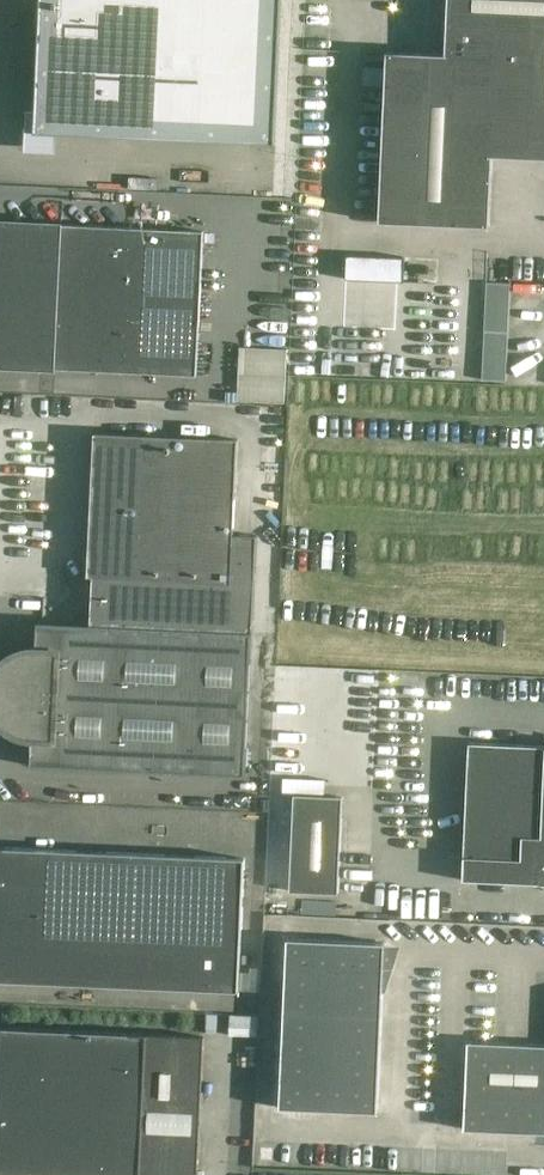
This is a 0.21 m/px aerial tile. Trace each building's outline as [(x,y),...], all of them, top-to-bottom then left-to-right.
[(34,133),(275,144),(282,0),(36,0),(35,26),(39,26),(34,133)] [(379,222),(490,227),(494,131),(543,134),(543,0),(449,0),(447,55),(387,52),(379,222)] [(0,221),(0,366),(55,369),(197,376),(204,231),(0,221)] [(423,291),(448,289),(447,273),(422,274),(423,291)] [(433,304),(434,325),(463,324),(461,302),(433,304)] [(237,398),(289,398),(290,339),(238,339),(237,398)] [(238,439),(94,433),(88,576),(231,583),(238,439)] [(39,459),(42,474),(61,471),(59,456),(39,459)] [(3,726),(6,729),(9,731),(13,733),(16,735),(20,737),(24,738),(28,739),(32,739),(31,766),(246,776),(253,632),(38,622),(36,649),(32,649),(29,649),(25,650),(21,651),(17,652),(13,654),(10,656),(7,658),(4,661),(1,664),(0,665),(0,723),(3,726)] [(469,743),(464,881),(543,884),(543,747),(469,743)] [(338,893),(342,797),(294,795),(290,891),(338,893)] [(244,858),(0,847),(0,980),(238,990),(244,858)] [(369,895),(369,872),(340,873),(340,895),(369,895)] [(385,943),(287,939),(280,1108),(377,1112),(385,943)] [(42,1174),(198,1174),(204,1037),(0,1027),(0,1173),(42,1174)] [(468,1042),(464,1129),(543,1133),(543,1045),(468,1042)]
